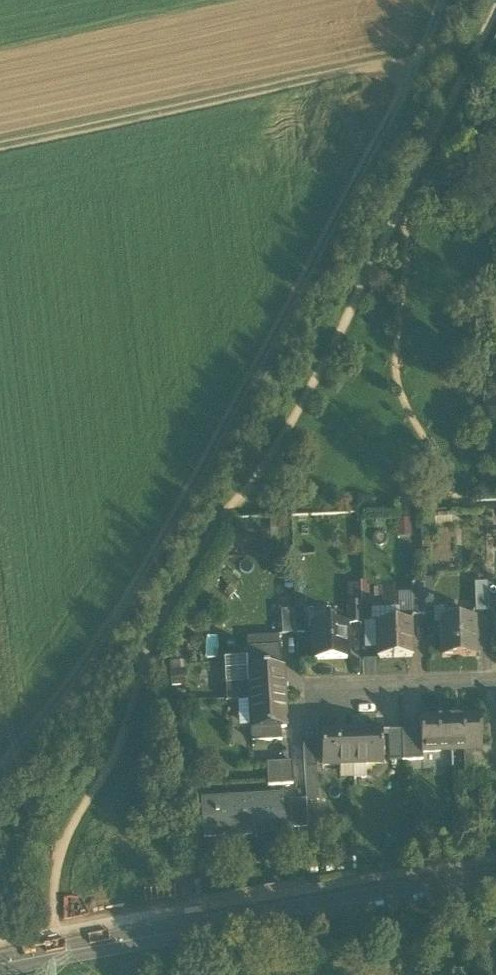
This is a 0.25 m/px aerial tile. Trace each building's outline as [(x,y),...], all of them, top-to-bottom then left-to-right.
[(411,518),(397,519),(397,535),(411,534),(411,518)] [(270,521),(270,529),(289,528),(289,520),(270,521)] [(424,578),(424,583),(425,602),(434,602),(433,578),(424,578)] [(348,583),(349,603),(361,603),(360,582),(348,583)] [(411,584),(412,615),(425,614),(425,602),(424,583),(411,584)] [(474,584),(475,610),(489,610),(488,584),(474,584)] [(295,601),(297,633),(304,632),(302,600),(295,601)] [(349,603),(350,623),(362,623),(361,603),(349,603)] [(371,608),(371,622),(378,622),(399,621),(399,607),(371,608)] [(442,623),(442,620),(463,619),(463,607),(433,608),(434,624),(442,623)] [(281,609),(283,633),(297,633),(295,609),(281,609)] [(442,623),(443,655),(476,653),(475,619),(463,619),(442,620),(442,623)] [(379,648),(379,657),(412,656),(411,621),(399,621),(378,622),(379,648)] [(379,648),(378,622),(371,622),(364,623),(364,649),(379,648)] [(313,624),(315,659),(347,658),(346,623),(313,624)] [(247,636),(248,649),(281,647),(280,635),(247,636)] [(247,657),(248,668),(282,667),(281,647),(248,649),(247,649),(247,657)] [(248,668),(247,657),(224,658),(225,684),(248,683),(248,668)] [(248,683),(249,698),(284,697),(283,667),(282,667),(248,668),(248,683)] [(186,685),(186,669),(170,670),(170,686),(186,685)] [(248,683),(225,684),(226,700),(237,699),(249,698),(248,683)] [(286,727),(284,697),(249,698),(251,726),(251,729),(252,729),(281,727),(286,727)] [(249,698),(237,699),(239,726),(251,726),(249,698)] [(480,716),(450,717),(452,751),(464,751),(482,750),(482,749),(480,716)] [(420,718),(421,729),(422,752),(423,752),(452,751),(450,717),(420,718)] [(252,729),(252,741),(282,740),(281,727),(252,729)] [(382,729),(352,730),(353,764),(366,764),(383,763),(382,729)] [(421,729),(401,730),(403,760),(423,759),(423,752),(422,752),(421,729)] [(339,764),(353,764),(352,730),(322,731),(323,765),(339,764)] [(390,761),(403,760),(401,730),(389,730),(390,761)] [(303,745),(305,768),(317,768),(316,744),(303,745)] [(482,750),(464,751),(465,777),(488,776),(489,776),(488,763),(488,748),(482,749),(482,750)] [(267,763),(268,786),(293,784),(292,762),(267,763)] [(366,764),(353,764),(339,764),(339,779),(367,778),(366,764)] [(317,768),(305,768),(306,799),(306,802),(319,801),(317,768)] [(203,801),(205,837),(252,834),(252,830),(285,829),(283,797),(203,801)] [(306,799),(291,800),(292,828),(308,827),(306,802),(306,799)]
